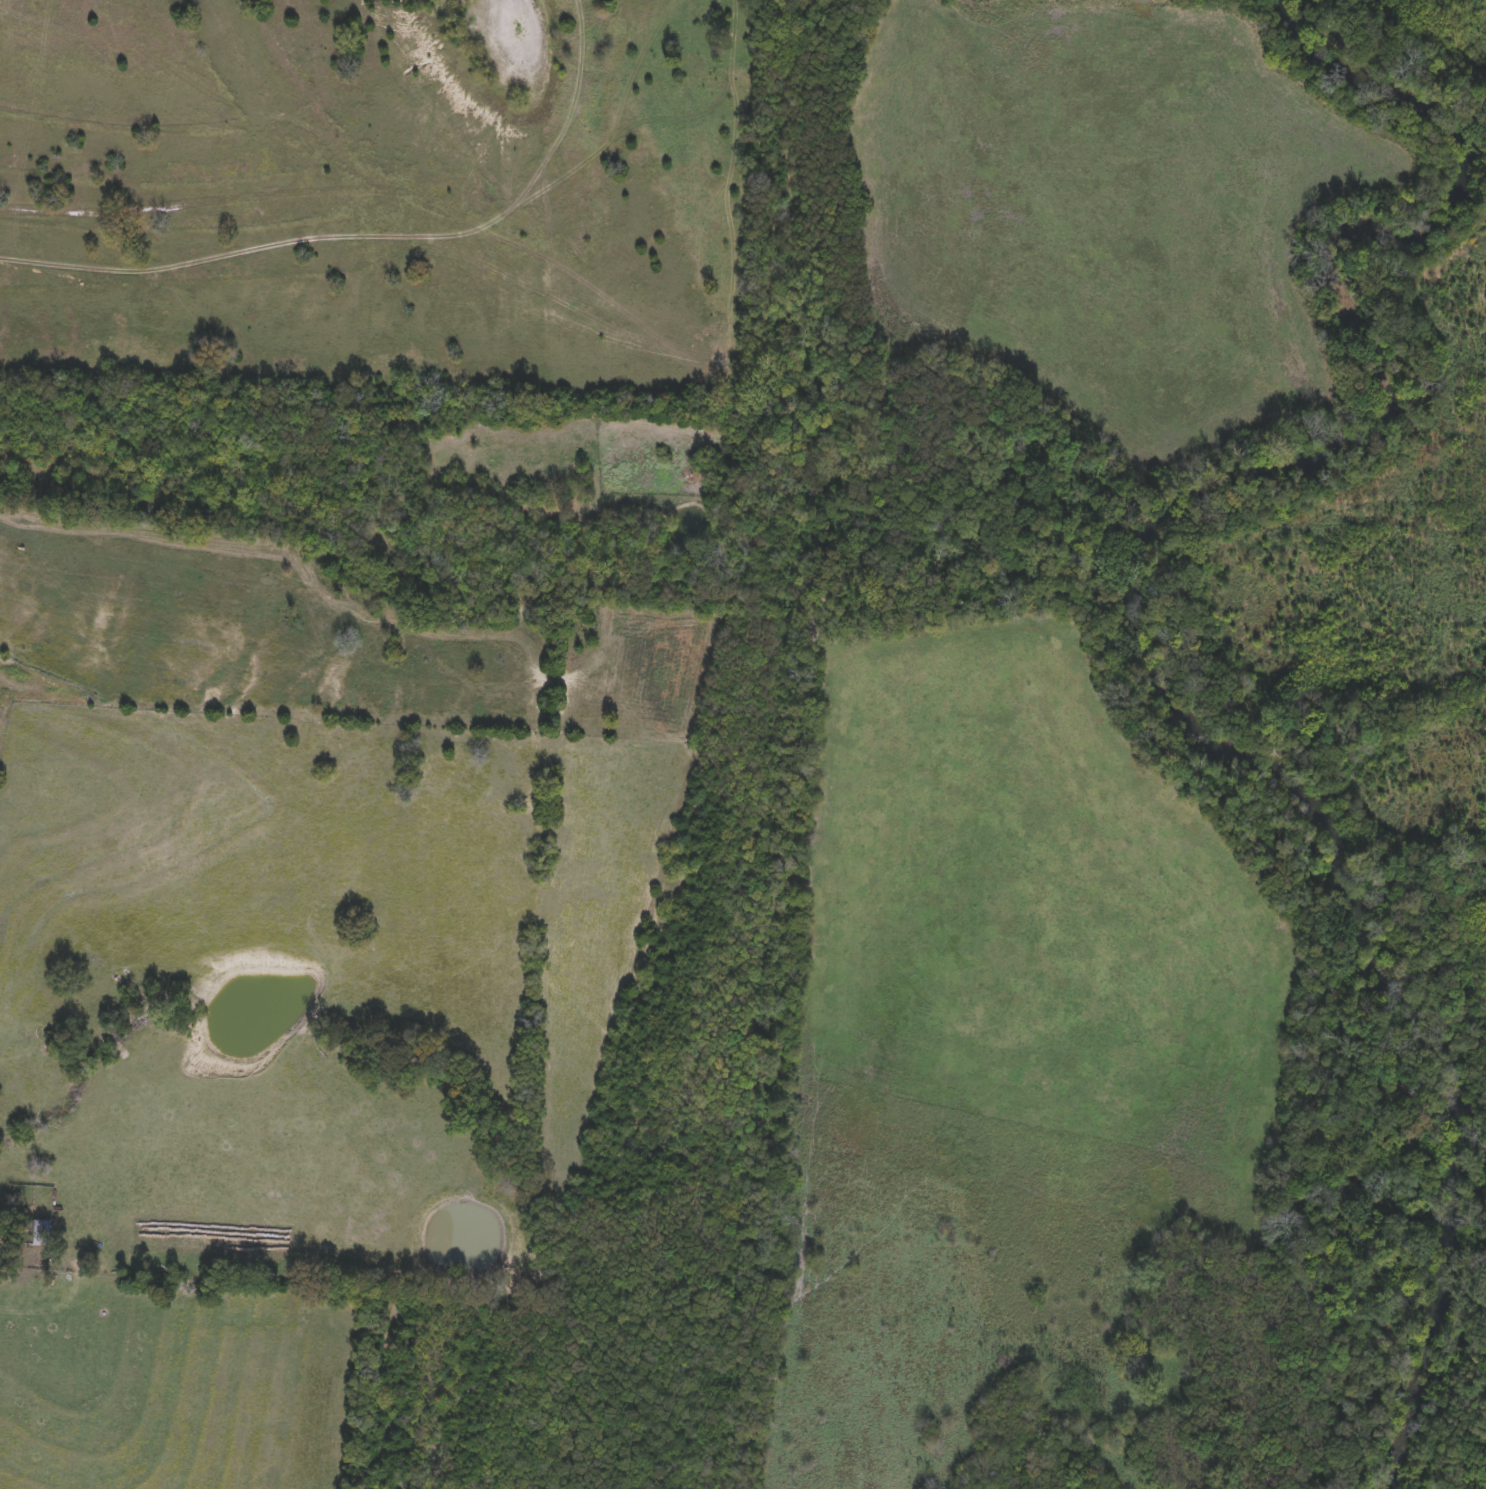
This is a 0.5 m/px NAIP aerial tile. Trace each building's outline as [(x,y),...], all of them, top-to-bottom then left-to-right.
[(50,1221),(49,1244),(34,1244),(34,1221),(50,1221)]
